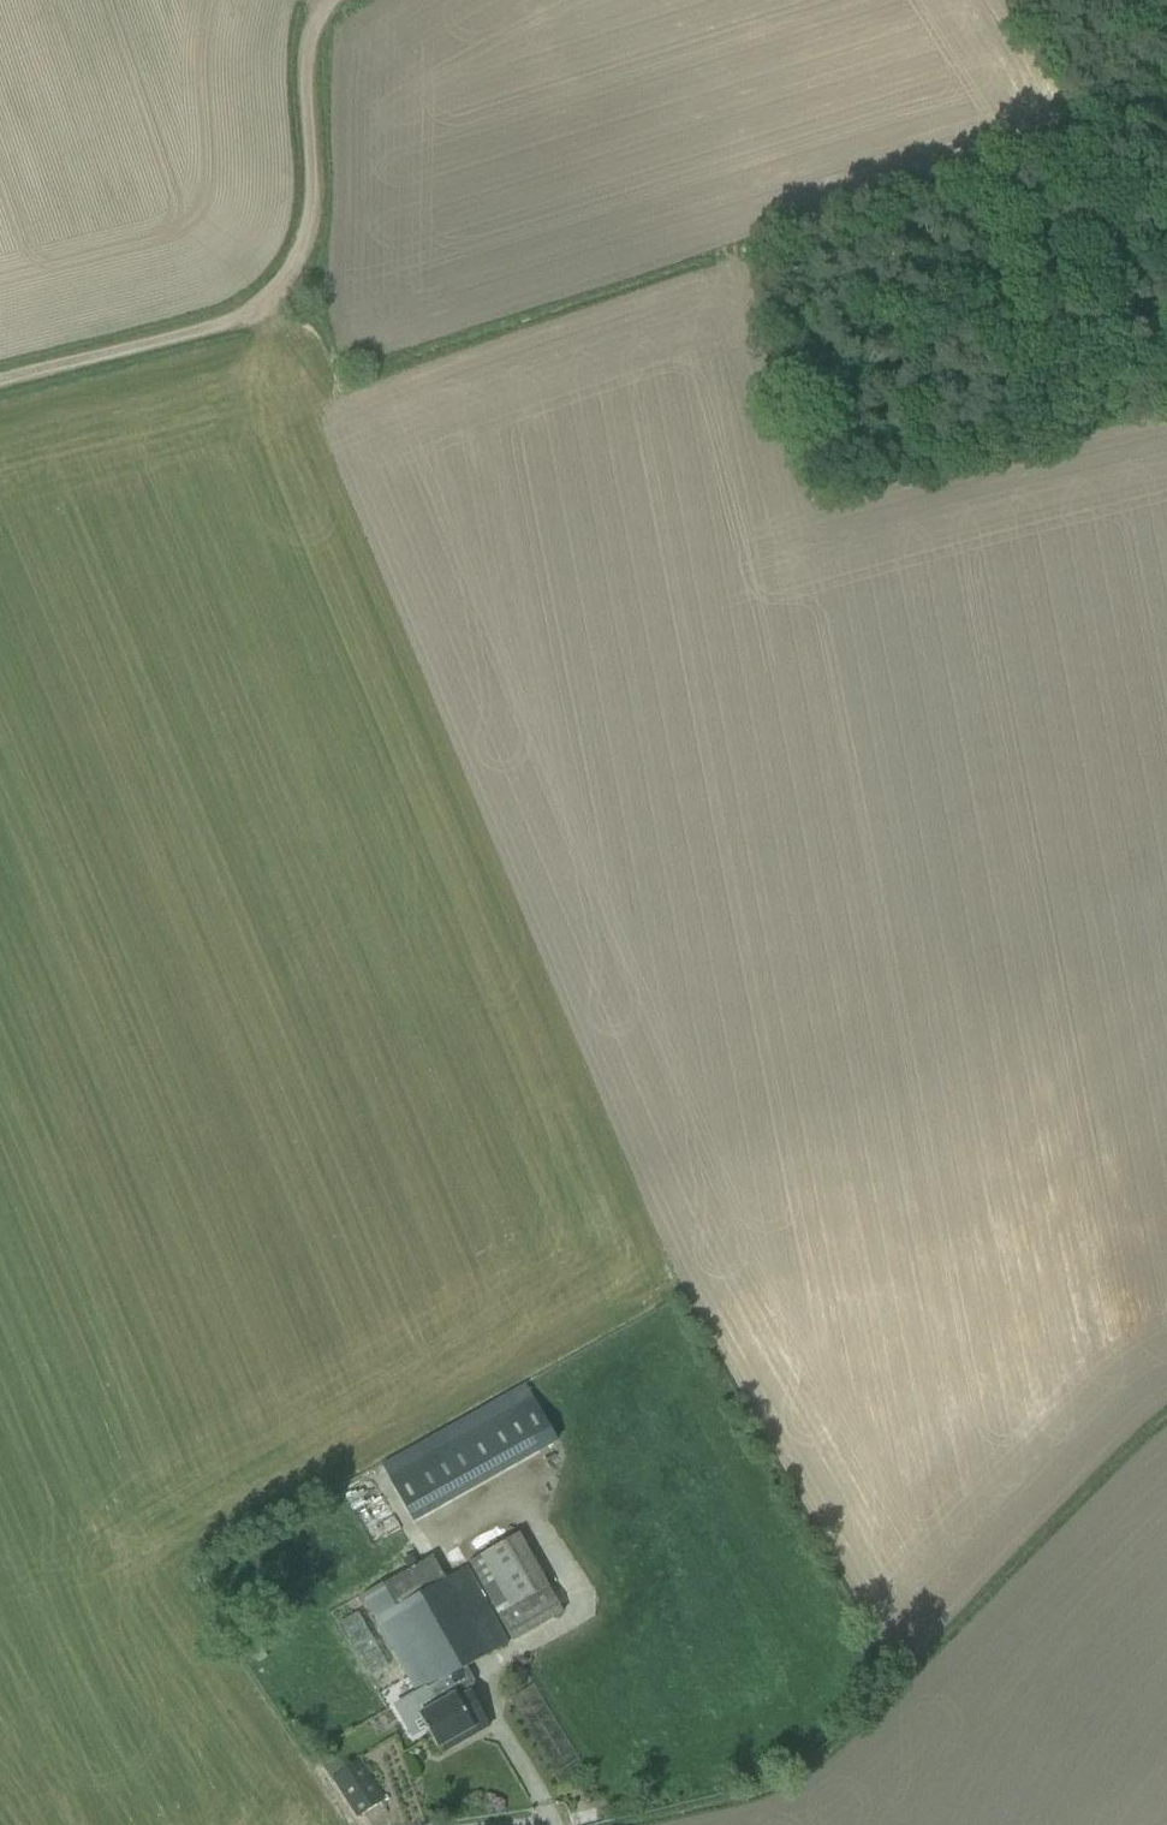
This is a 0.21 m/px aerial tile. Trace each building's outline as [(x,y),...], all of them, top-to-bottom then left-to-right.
[(391,1476),(415,1519),(557,1440),(533,1397),(391,1476)] [(562,1612),(548,1587),(518,1533),(468,1561),(512,1640),(562,1612)] [(419,1562),(364,1592),(377,1616),(420,1692),(426,1688),(436,1705),(419,1715),(437,1747),(454,1737),(457,1744),(489,1726),(470,1691),(457,1699),(455,1694),(448,1698),(439,1681),(466,1666),(507,1643),(465,1567),(432,1586),(419,1562)] [(356,1761),(330,1777),(332,1780),(355,1816),(381,1799),(356,1761)]
